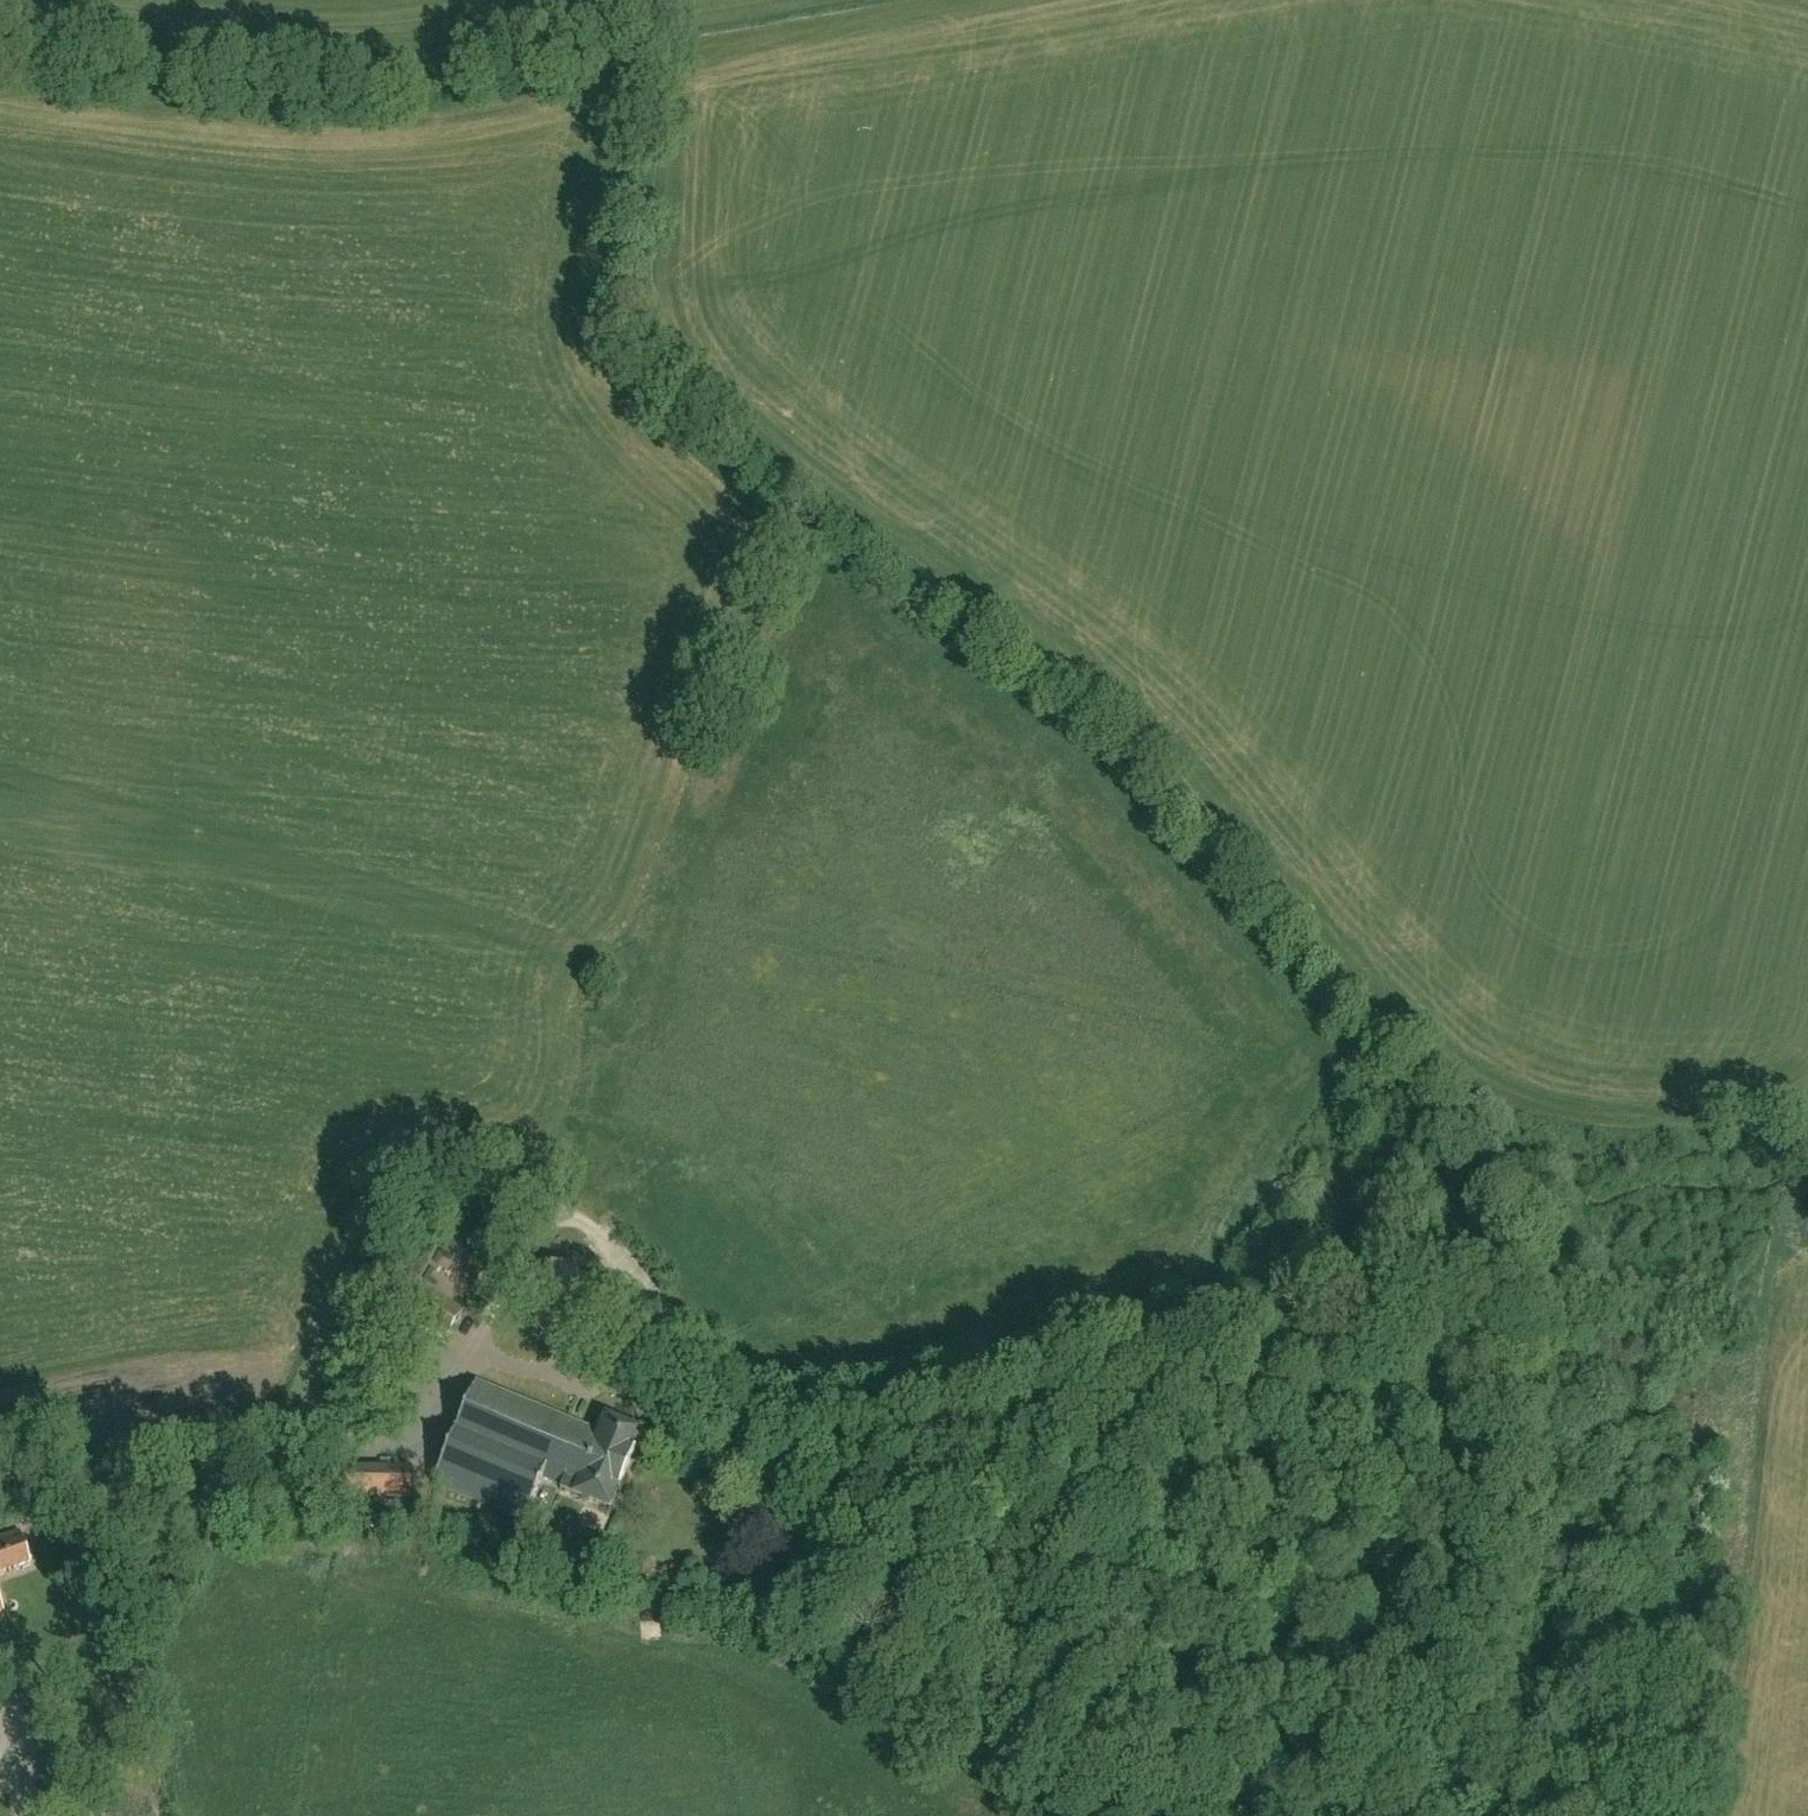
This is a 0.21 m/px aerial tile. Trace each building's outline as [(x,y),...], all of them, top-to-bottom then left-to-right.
[(450,1250),(471,1262),(485,1239),(465,1226),(450,1250)] [(447,1341),(462,1315),(379,1265),(363,1291),(447,1341)] [(479,1383),(455,1436),(434,1484),(525,1522),(542,1479),(563,1487),(562,1490),(610,1510),(643,1432),(604,1416),(597,1433),(479,1383)] [(338,1501),(410,1502),(409,1468),(338,1467),(338,1501)] [(30,1564),(21,1533),(0,1540),(0,1573),(30,1564)]
